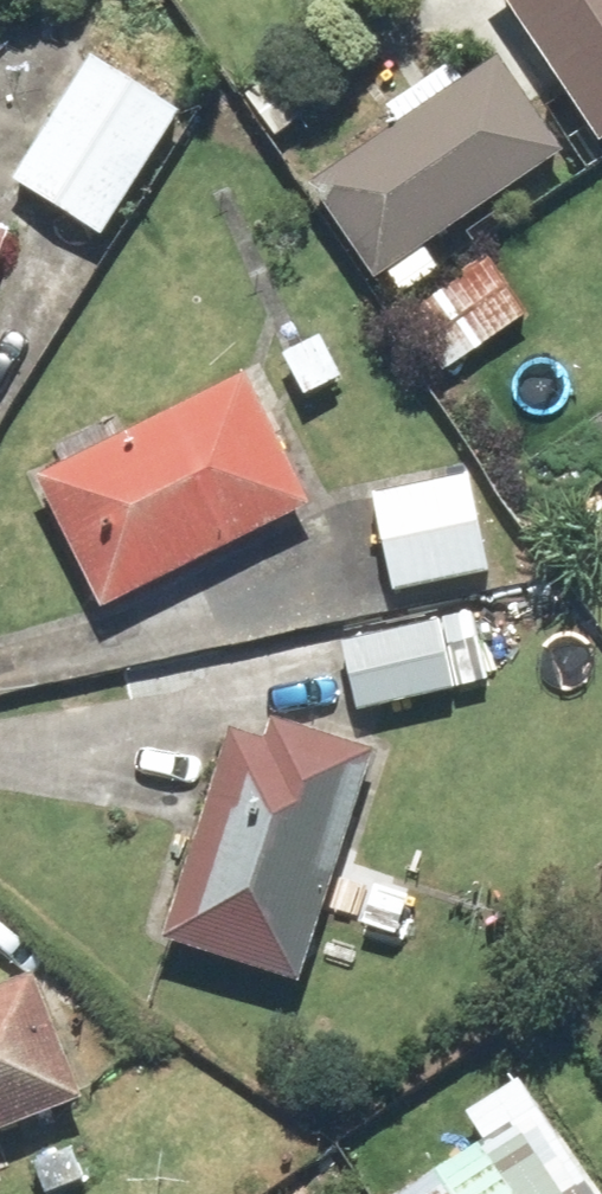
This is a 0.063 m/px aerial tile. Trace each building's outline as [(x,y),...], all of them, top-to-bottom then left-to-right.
[(601,137),(601,0),(512,0),(601,137)] [(323,47),(248,97),(276,139),(351,89),(323,47)] [(379,283),(393,273),(409,295),(438,275),(422,253),(564,153),(498,59),(313,190),(379,283)] [(186,116),(92,62),(19,187),(113,242),(186,116)] [(0,232),(0,269),(13,236),(0,232)] [(534,316),(487,254),(405,317),(453,378),(534,316)] [(246,378),(43,479),(110,614),(313,513),(246,378)] [(473,480),(377,500),(397,598),(493,578),(473,480)] [(447,623),(342,641),(354,712),(459,694),(447,623)] [(306,989),(376,758),(274,727),(269,745),(232,734),(167,947),(306,989)] [(94,1107),(37,971),(0,987),(0,1146),(94,1107)] [(422,1193),(564,1193),(528,1132),(422,1193)] [(10,1182),(0,1159),(0,1187),(10,1182)]
